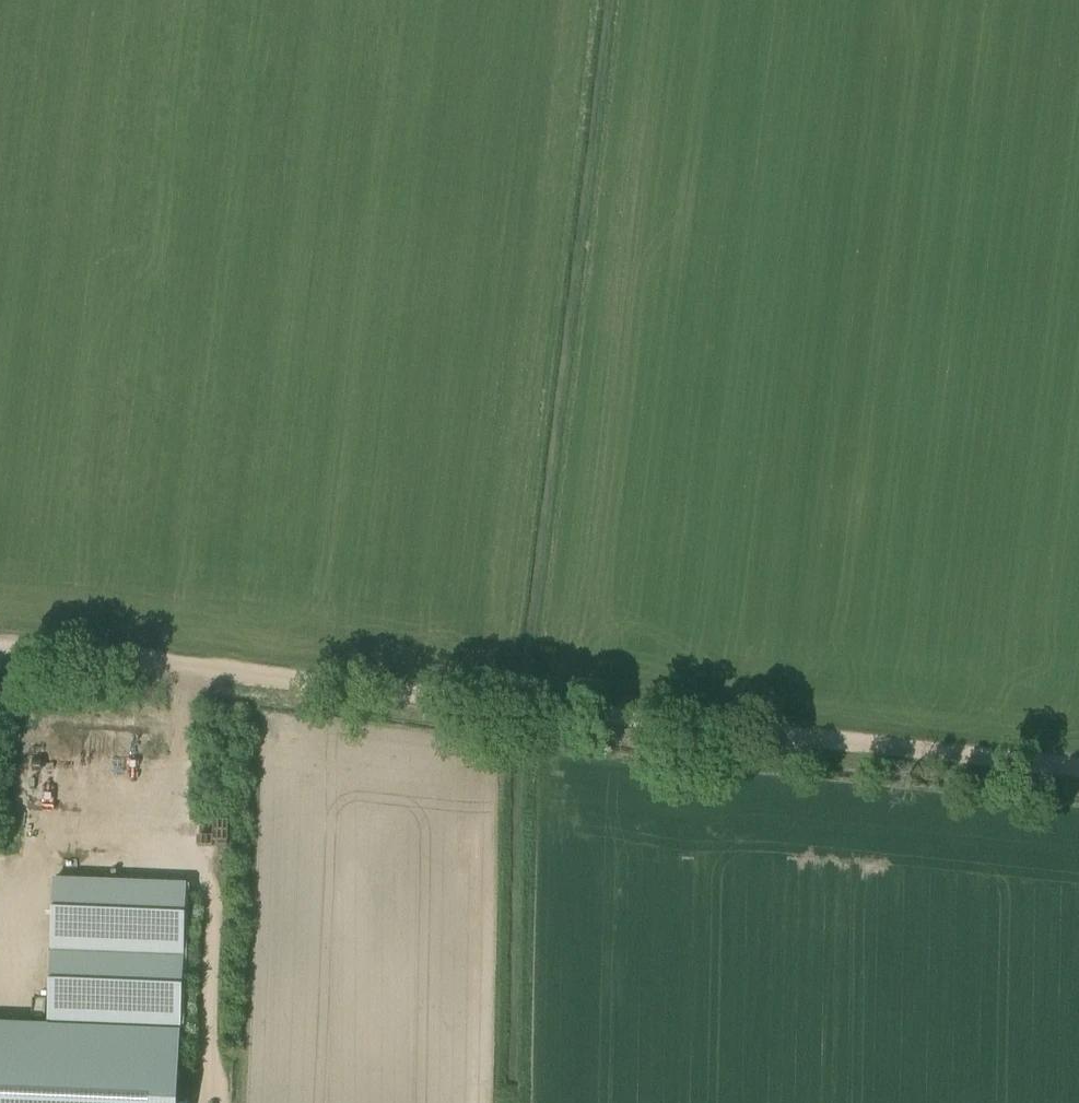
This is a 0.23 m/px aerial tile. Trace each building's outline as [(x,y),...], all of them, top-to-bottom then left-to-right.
[(182,1025),(185,881),(54,877),(50,1021),(182,1025)] [(0,1023),(0,1102),(178,1102),(181,1031),(0,1023)]
